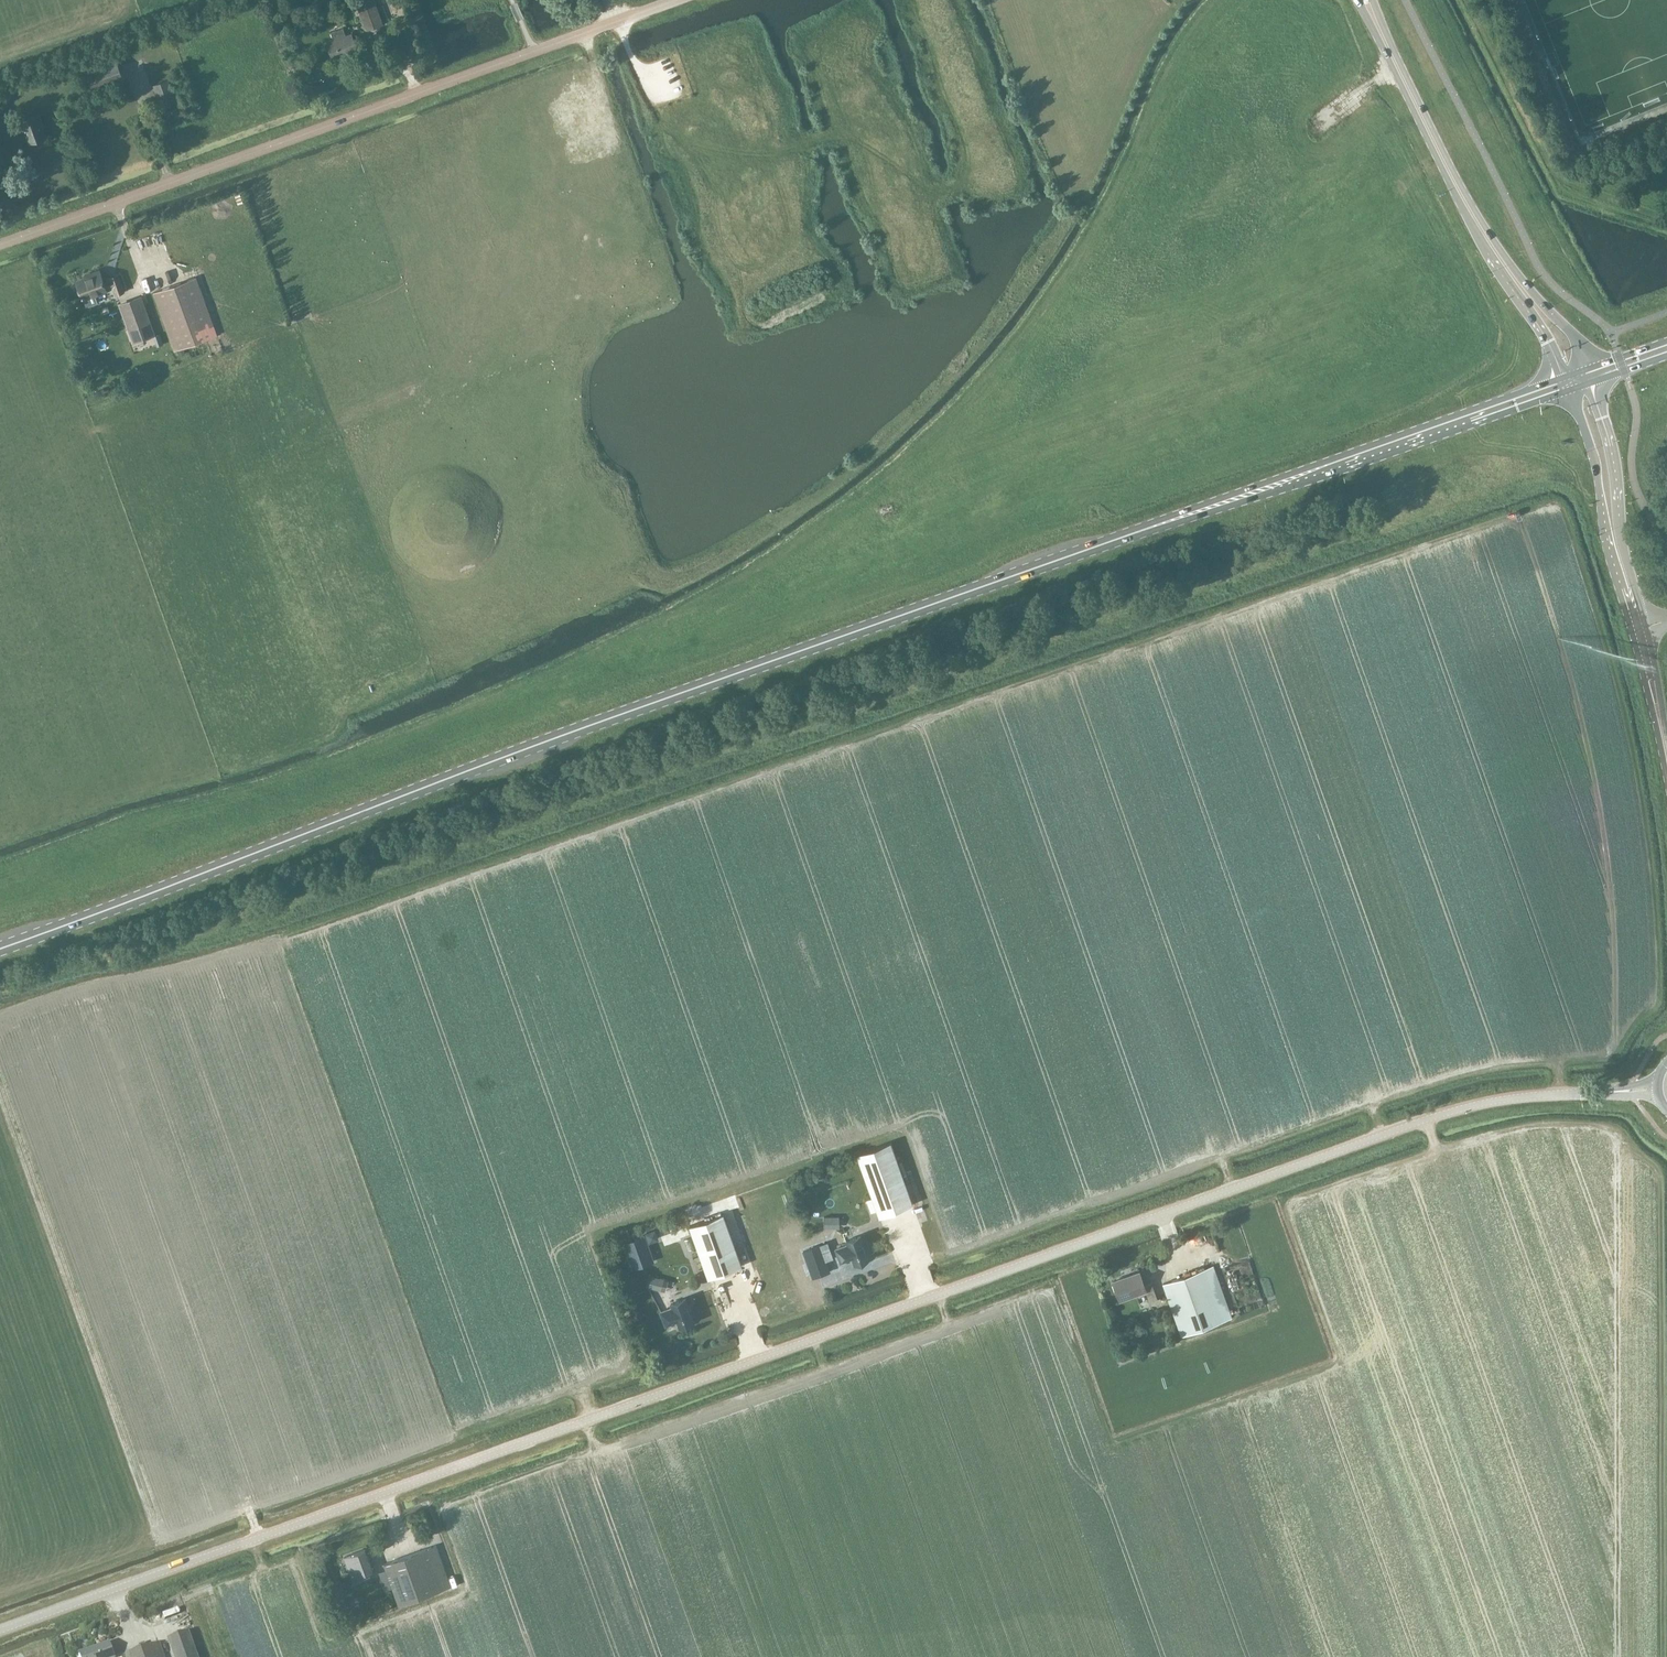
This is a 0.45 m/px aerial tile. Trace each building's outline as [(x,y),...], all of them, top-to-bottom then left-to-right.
[(383,23),(375,0),(372,0),(357,6),(366,29),(383,23)] [(346,36),(343,27),(331,32),(334,40),(327,43),(333,58),(357,49),(351,34),(346,36)] [(162,109),(177,104),(168,80),(153,85),(162,109)] [(29,143),(45,137),(37,112),(20,118),(29,143)] [(103,282),(100,272),(75,281),(82,298),(113,288),(115,295),(123,291),(117,274),(109,277),(110,279),(103,282)] [(175,350),(218,335),(197,276),(155,291),(175,350)] [(152,335),(155,334),(141,297),(121,304),(134,341),(152,335)] [(155,334),(152,335),(155,341),(161,339),(158,333),(155,334)] [(879,1216),(913,1204),(891,1143),(857,1154),(861,1164),(879,1216)] [(708,1278),(741,1266),(723,1214),(689,1226),(708,1278)] [(838,1217),(823,1217),(823,1228),(838,1228),(838,1217)] [(655,1229),(646,1232),(649,1240),(658,1237),(655,1229)] [(645,1264),(640,1248),(648,1245),(644,1235),(624,1242),(633,1268),(645,1264)] [(869,1259),(861,1235),(845,1241),(847,1244),(835,1248),(840,1263),(852,1258),(854,1265),(856,1264),(858,1265),(861,1265),(864,1264),(866,1262),(867,1260),(869,1259)] [(830,1271),(826,1261),(823,1252),(832,1249),(829,1241),(804,1250),(813,1277),(830,1271)] [(1181,1335),(1231,1318),(1213,1266),(1163,1284),(1181,1335)] [(1144,1285),(1139,1272),(1113,1282),(1119,1299),(1145,1290),(1150,1303),(1157,1300),(1151,1283),(1144,1285)] [(649,1275),(646,1286),(660,1290),(663,1279),(649,1275)] [(694,1322),(685,1298),(670,1304),(671,1307),(660,1311),(665,1326),(677,1321),(679,1328),(681,1327),(683,1328),(686,1328),(688,1327),(691,1325),(692,1323),(694,1322)] [(399,1605),(451,1586),(436,1545),(384,1564),(390,1581),(385,1583),(387,1589),(392,1587),(399,1605)] [(351,1578),(373,1570),(365,1549),(344,1557),(351,1578)] [(189,1632),(167,1640),(173,1656),(198,1656),(189,1632)] [(109,1643),(79,1653),(80,1656),(114,1656),(109,1643)] [(159,1643),(125,1655),(126,1656),(164,1656),(159,1643)]
